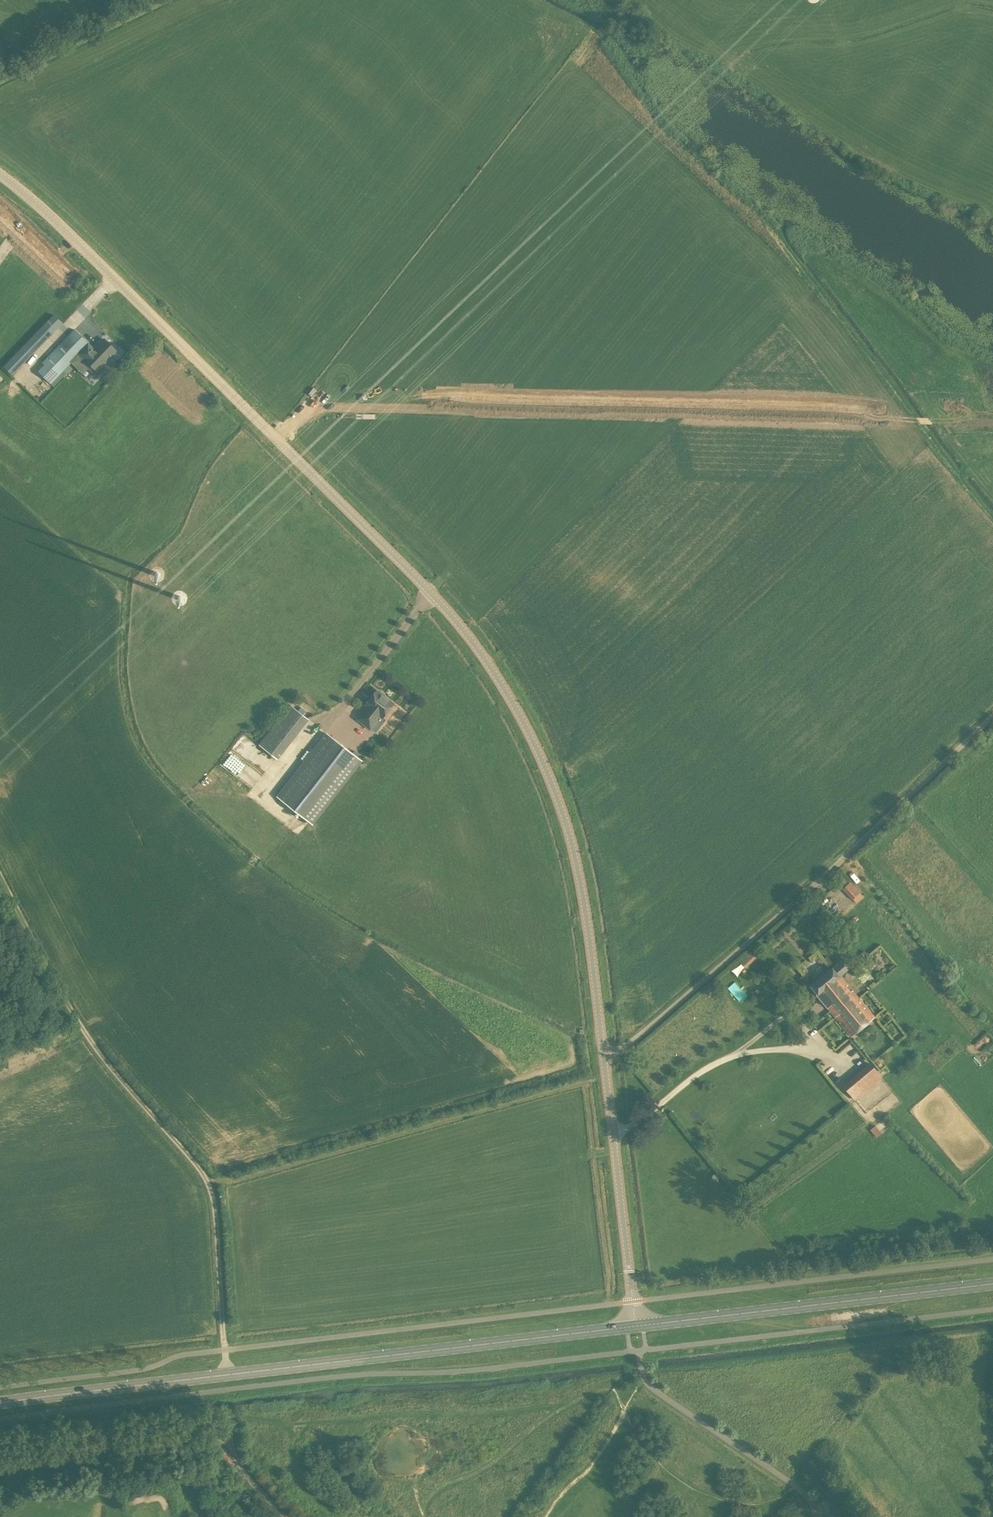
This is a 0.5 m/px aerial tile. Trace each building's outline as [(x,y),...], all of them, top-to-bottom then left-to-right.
[(58,313),(6,365),(14,373),(66,321),(58,313)] [(104,338),(94,349),(89,344),(74,329),(43,360),(59,375),(62,377),(66,372),(64,370),(79,354),(85,359),(97,371),(117,350),(104,338)] [(366,705),(367,706),(357,719),(370,729),(380,716),(382,718),(394,703),(385,697),(385,694),(381,691),(379,692),(377,690),(366,705)] [(307,718),(291,705),(259,745),(276,758),(307,718)] [(362,760),(327,733),(277,797),(312,824),(362,760)] [(846,892),(853,886),(850,882),(842,888),(846,892)] [(757,956),(752,950),(746,955),(752,961),(757,956)] [(816,994),(827,1007),(851,1036),(874,1017),(840,976),(850,967),(843,958),(810,985),(817,994),(816,994)] [(855,1077),(843,1087),(854,1099),(881,1077),(871,1064),(865,1069),(870,1075),(860,1084),(855,1077)]
